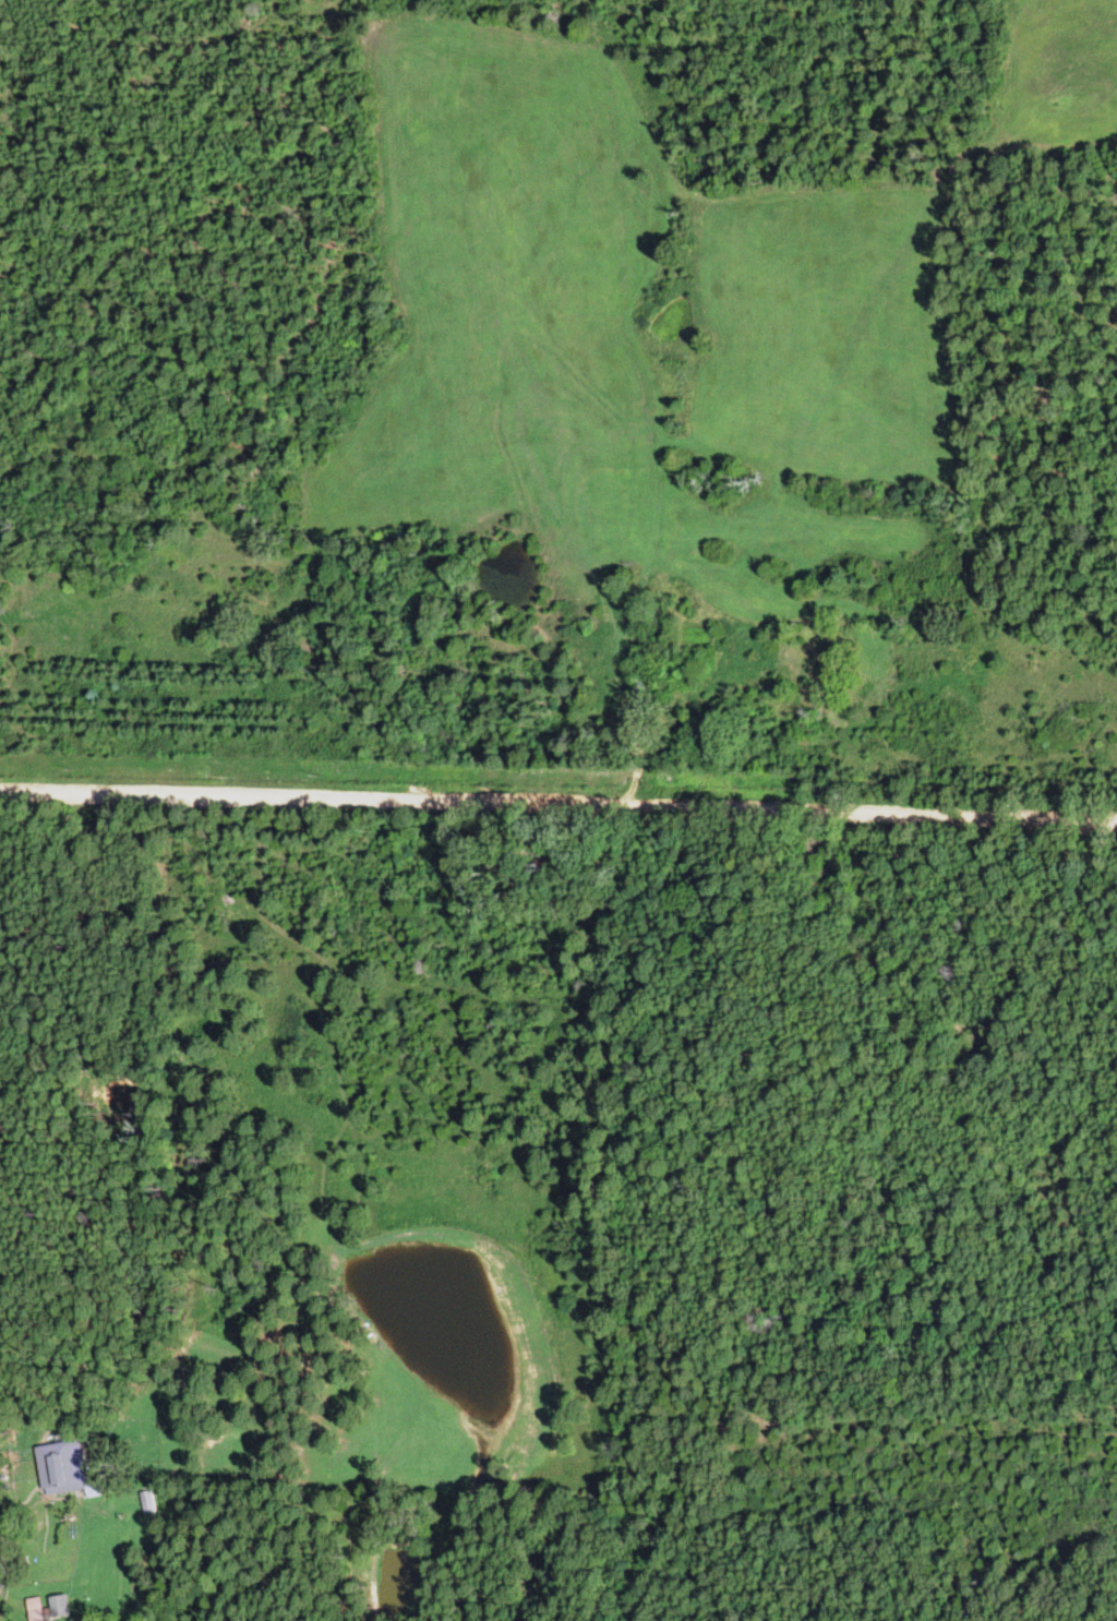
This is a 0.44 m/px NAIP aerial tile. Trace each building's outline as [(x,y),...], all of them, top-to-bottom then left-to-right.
[(49,1496),(91,1489),(92,1497),(107,1495),(104,1479),(94,1481),(87,1439),(41,1446),(49,1496)] [(148,1513),(160,1511),(156,1490),(144,1492),(148,1513)] [(58,1616),(75,1614),(73,1594),(56,1596),(58,1616)]
